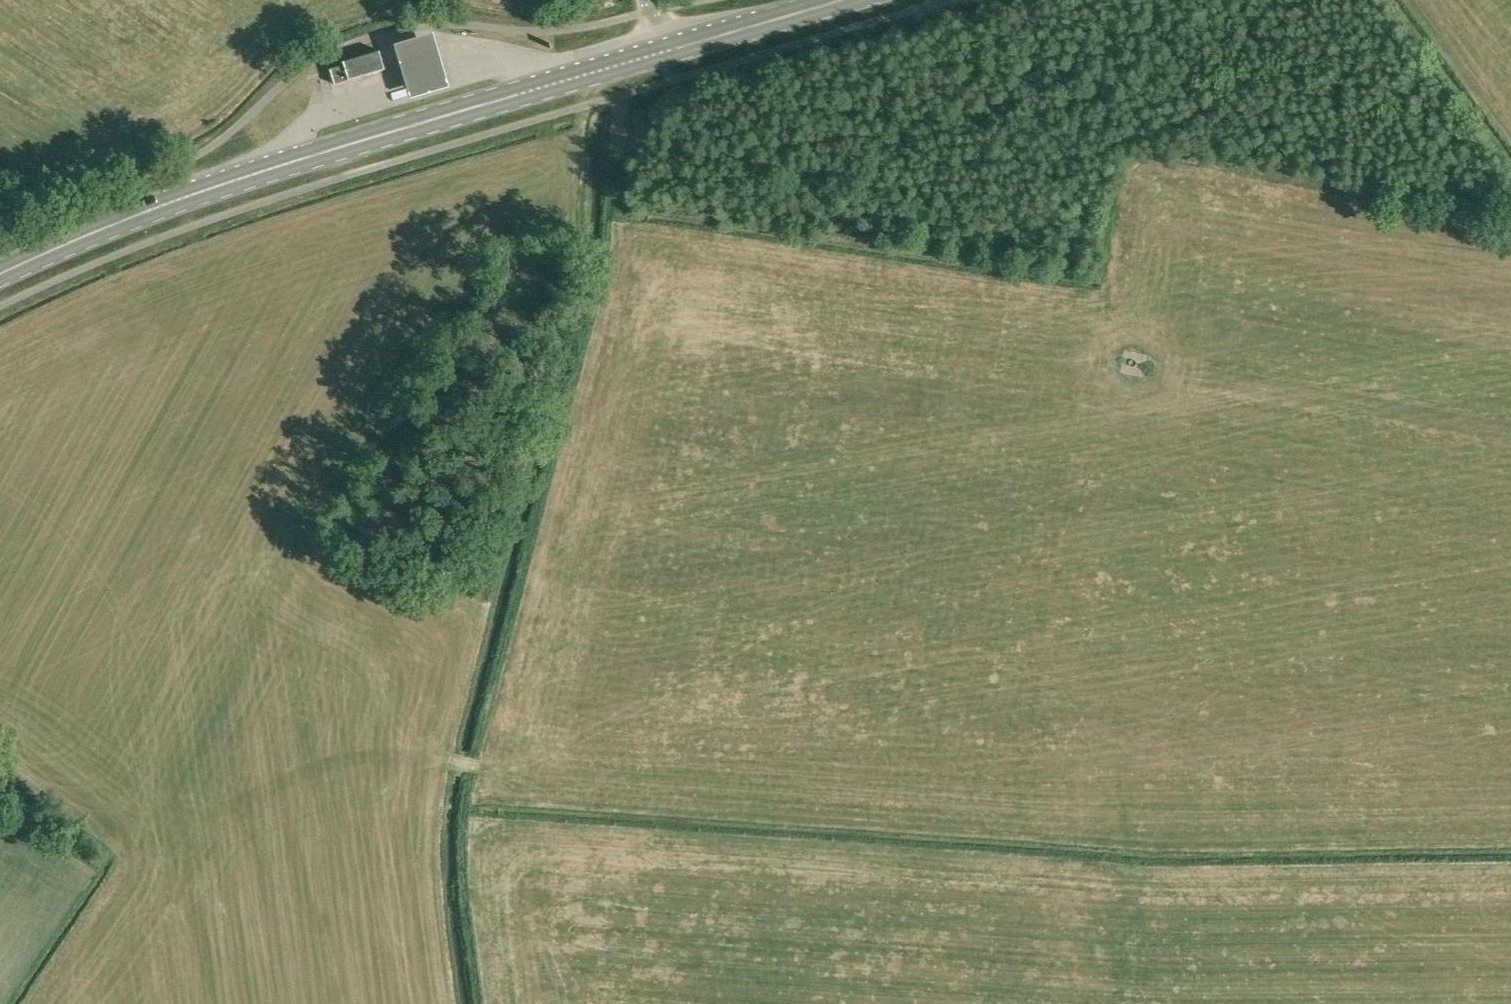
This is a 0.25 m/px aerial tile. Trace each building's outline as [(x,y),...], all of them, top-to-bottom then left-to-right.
[(437,35),(396,47),(413,101),(453,89),(437,35)] [(344,64),(330,68),(334,83),(384,69),(378,51),(343,61),(344,64)]
